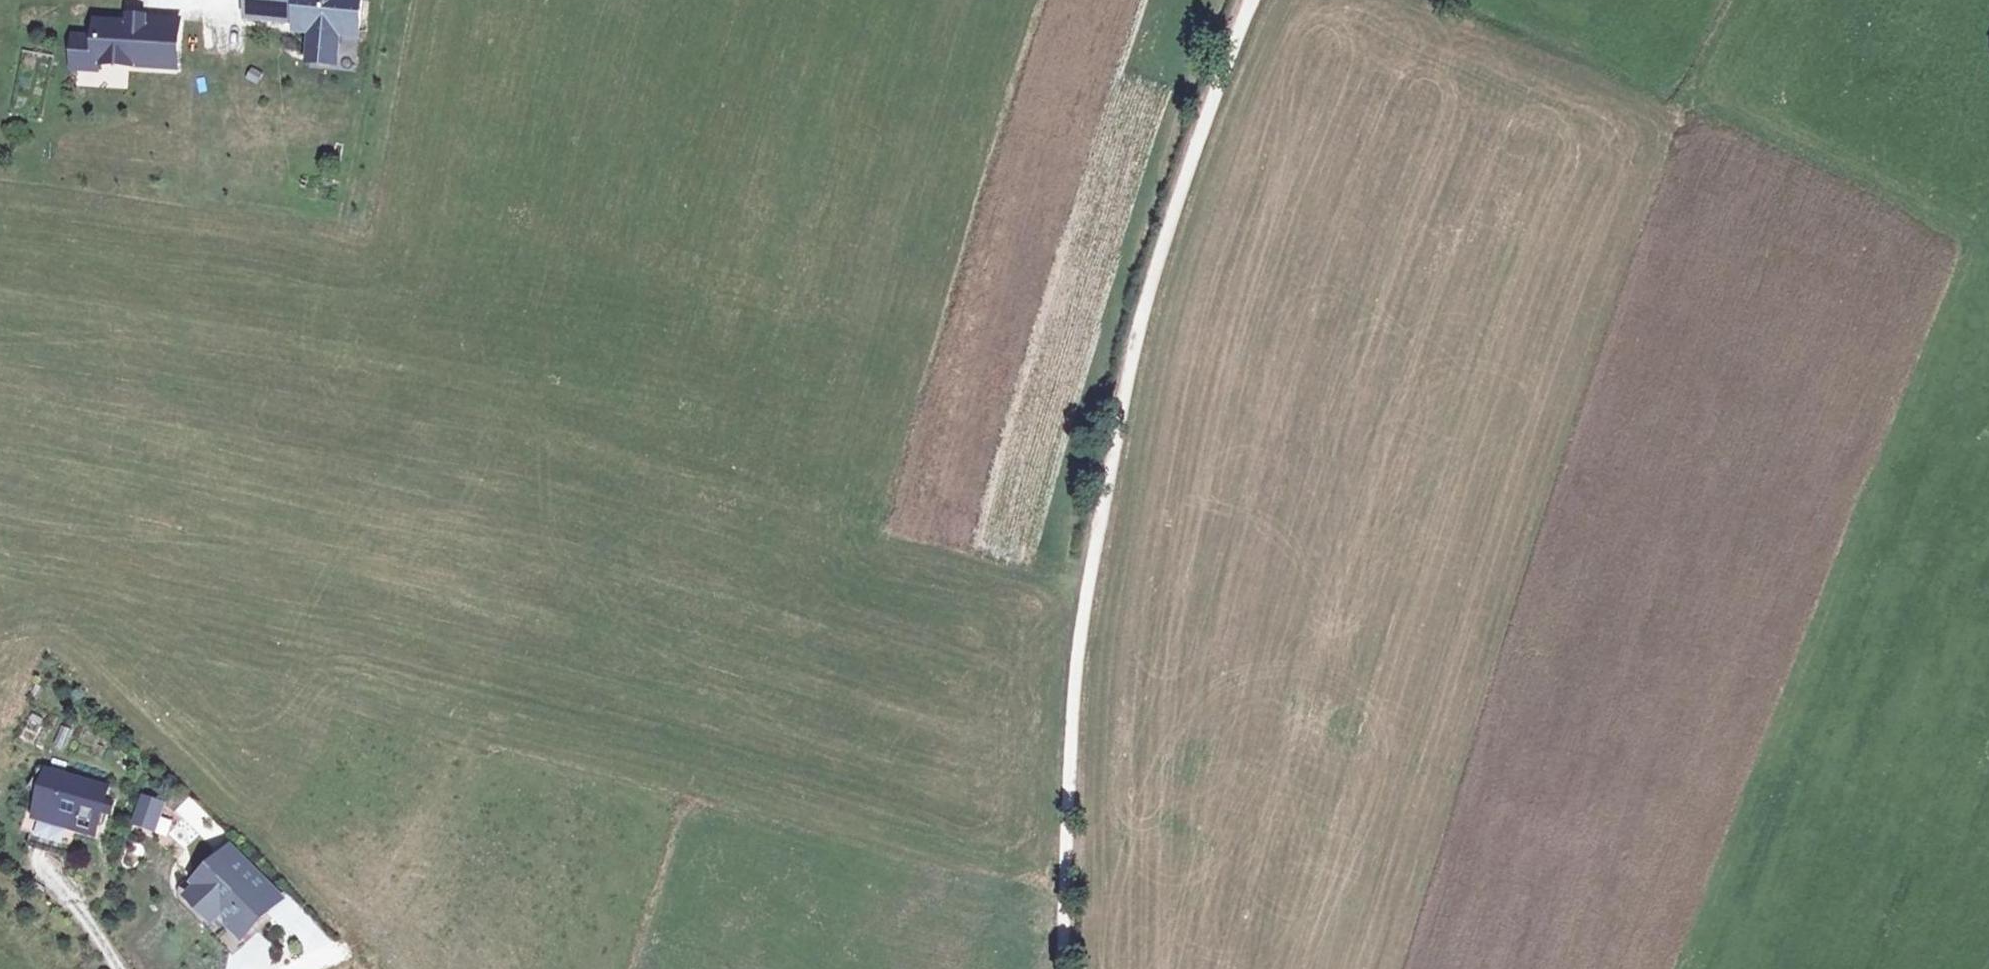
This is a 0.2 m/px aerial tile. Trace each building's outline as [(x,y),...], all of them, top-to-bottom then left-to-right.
[(251,15),(301,22),(300,30),(316,32),(314,55),(339,57),(342,35),(360,38),(365,0),(253,0),(251,15)] [(181,20),(133,16),(133,22),(101,20),(100,36),(79,35),(76,65),(99,67),(99,61),(179,66),(181,20)] [(339,57),(314,55),(313,63),(337,65),(339,57)] [(109,790),(42,772),(32,789),(43,796),(29,848),(68,859),(79,821),(99,826),(109,790)] [(199,885),(203,889),(225,912),(208,929),(231,952),(283,900),(261,878),(258,880),(242,864),(237,870),(226,858),(207,877),(199,885)]
